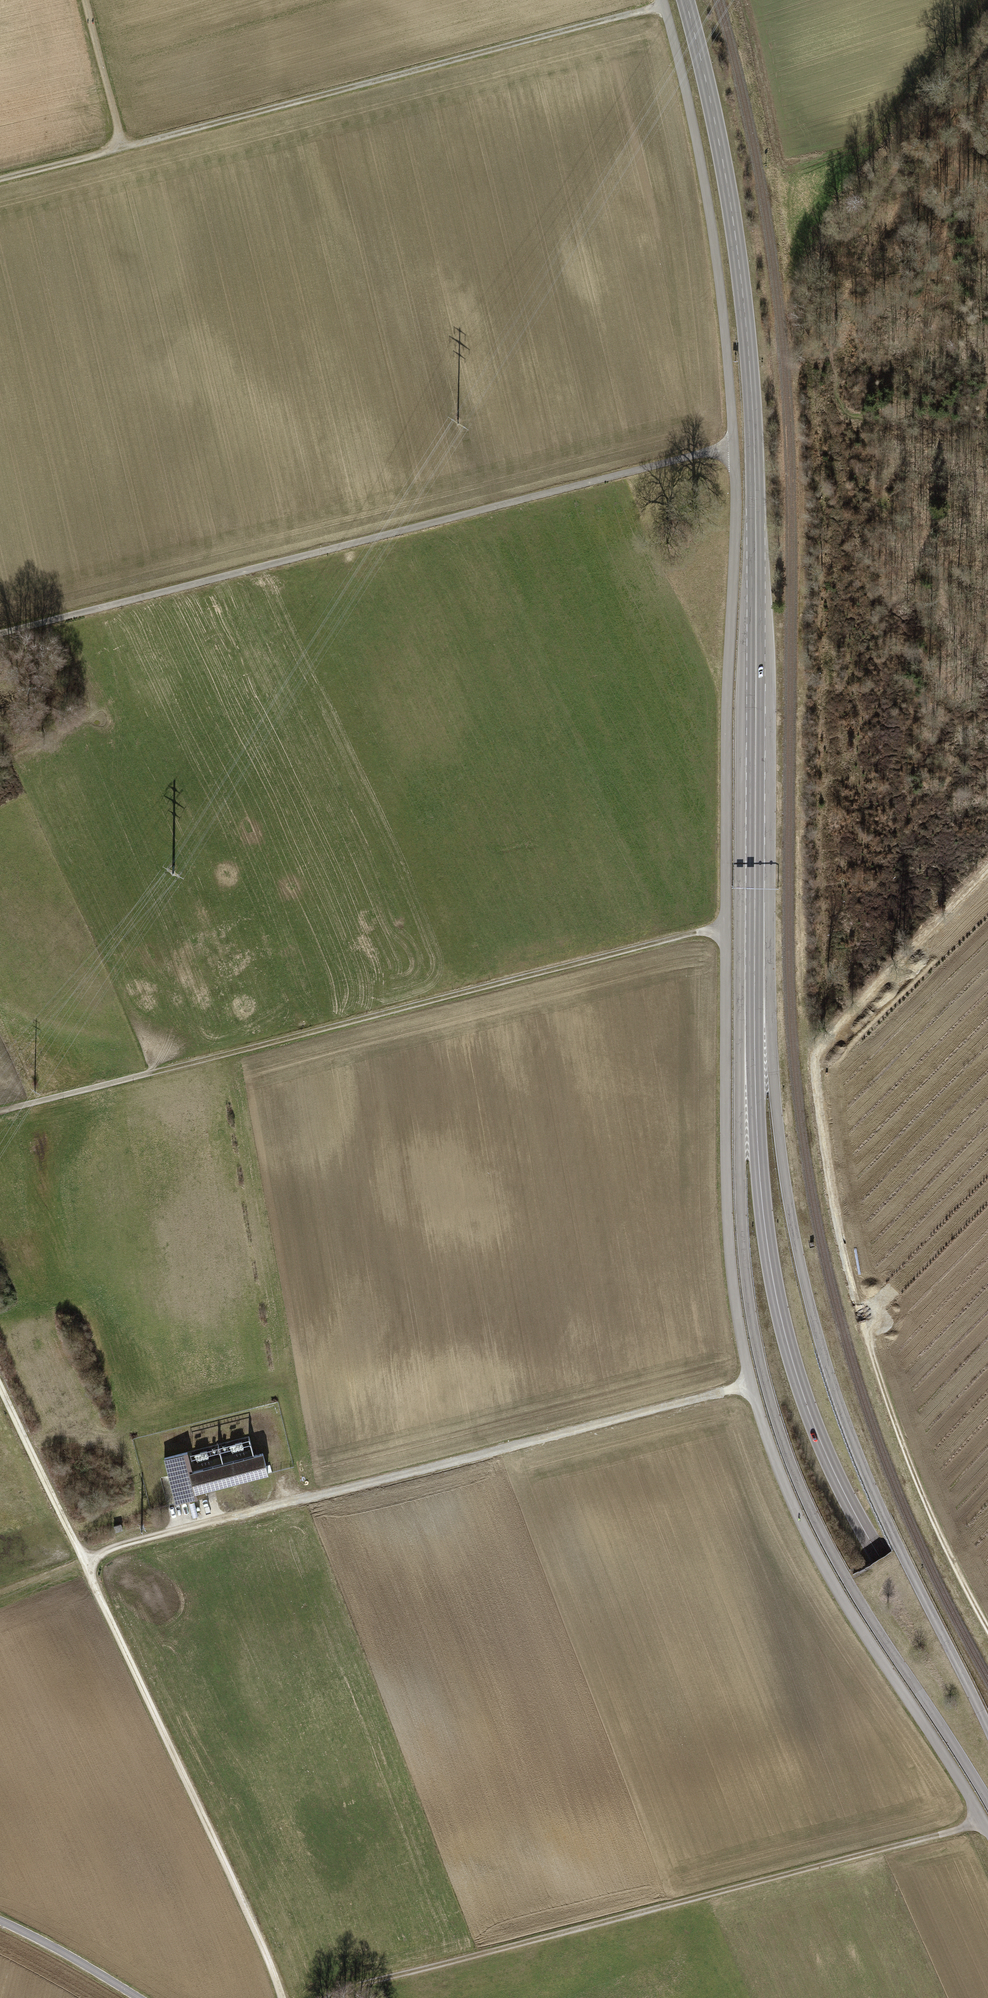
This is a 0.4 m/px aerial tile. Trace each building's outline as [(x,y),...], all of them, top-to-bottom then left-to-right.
[(200,1488),(274,1469),(268,1448),(195,1467),(200,1488)] [(190,1449),(164,1456),(176,1502),(202,1495),(190,1449)]
